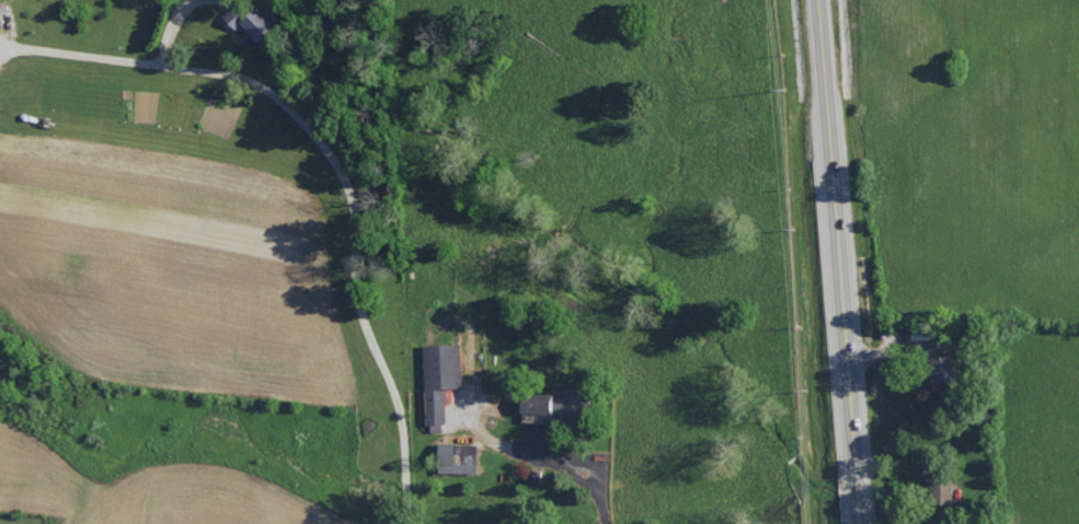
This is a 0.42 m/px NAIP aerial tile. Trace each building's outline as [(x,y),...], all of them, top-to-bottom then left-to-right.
[(279,18),(269,7),(263,13),(250,0),(241,0),(223,18),(235,30),(240,25),(255,41),(279,18)] [(952,339),(925,340),(927,382),(954,381),(952,339)] [(422,344),(425,424),(445,423),(444,388),(462,387),(460,343),(422,344)] [(560,409),(559,419),(584,420),(585,389),(561,388),(560,397),(552,397),(551,409),(560,409)] [(550,394),(520,393),(519,412),(550,413),(550,394)] [(477,443),(438,442),(437,472),(477,473),(477,443)] [(931,477),(930,510),(951,511),(952,477),(931,477)]
